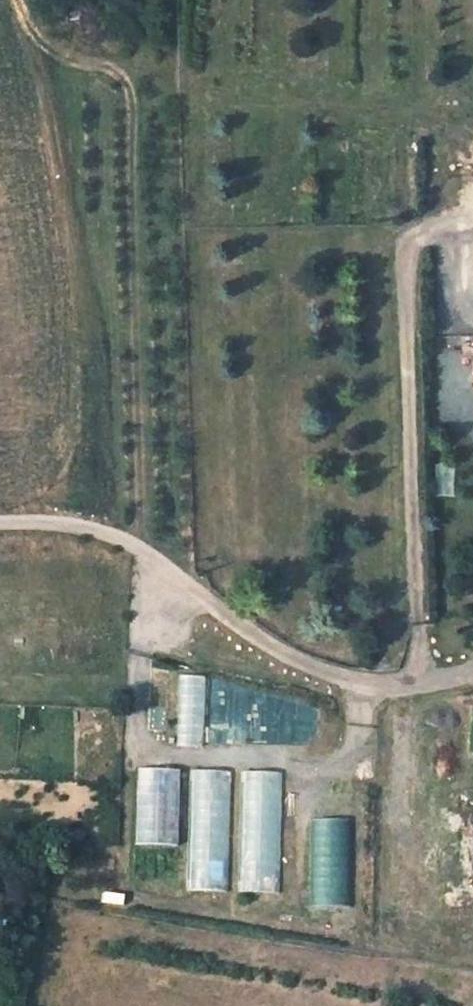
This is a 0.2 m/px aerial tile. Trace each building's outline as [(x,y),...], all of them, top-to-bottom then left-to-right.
[(182,769),(141,770),(139,843),(180,843),(182,769)] [(190,769),(190,890),(229,890),(230,770),(190,769)] [(281,771),(241,770),(240,891),(280,891),(281,771)] [(312,817),(312,904),(352,904),(353,817),(312,817)] [(0,921),(0,936),(10,938),(12,923),(0,921)]
